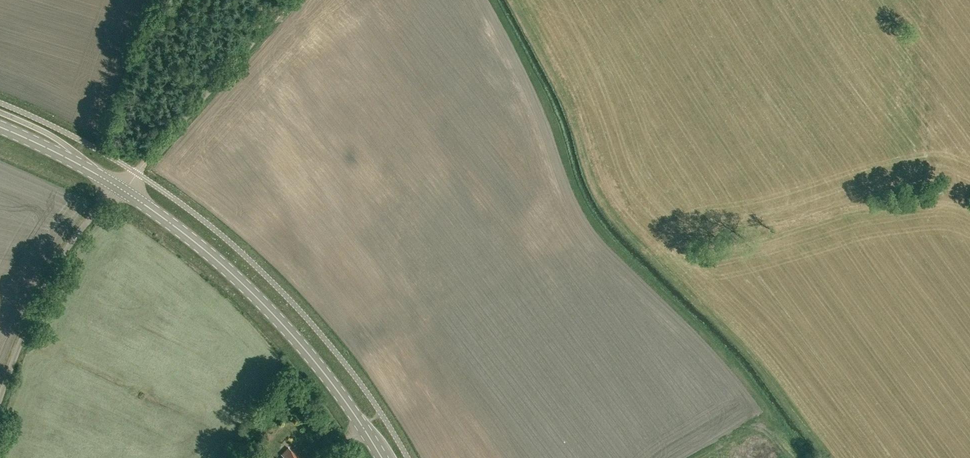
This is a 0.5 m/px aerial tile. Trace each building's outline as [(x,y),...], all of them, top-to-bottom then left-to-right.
[(289,448),(282,455),(284,456),(282,457),(300,457),(289,448)]
